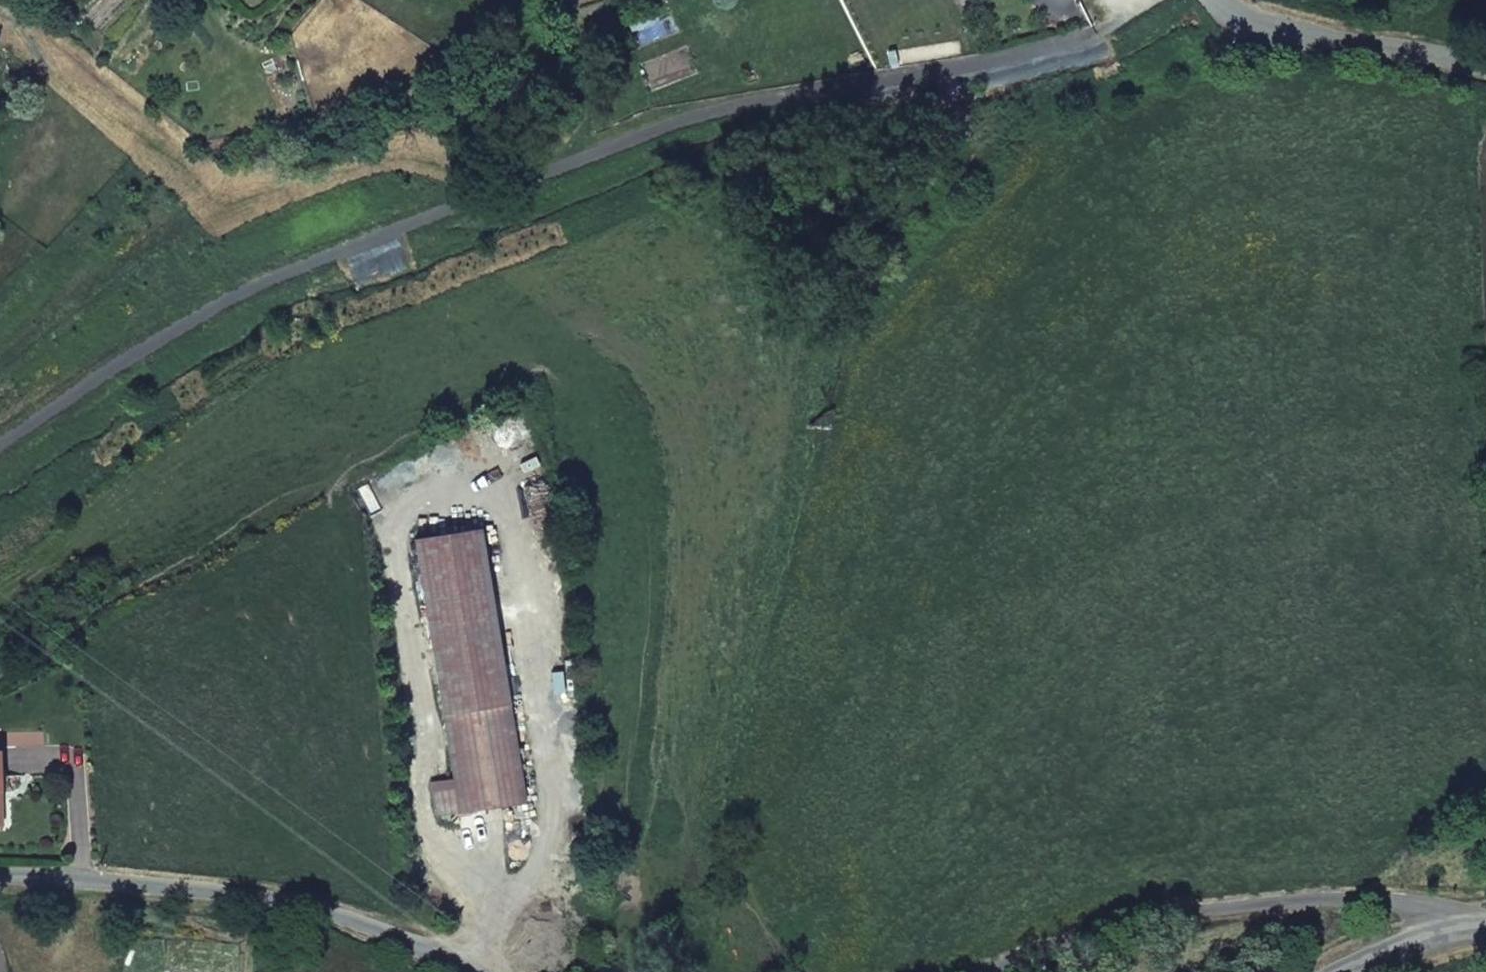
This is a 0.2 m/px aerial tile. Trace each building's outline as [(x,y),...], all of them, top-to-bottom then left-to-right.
[(443,712),(509,701),(480,530),(415,540),(443,712)] [(456,789),(434,792),(438,817),(526,804),(509,701),(443,712),(455,780),(456,789)] [(432,783),(434,792),(456,789),(455,780),(432,783)]
